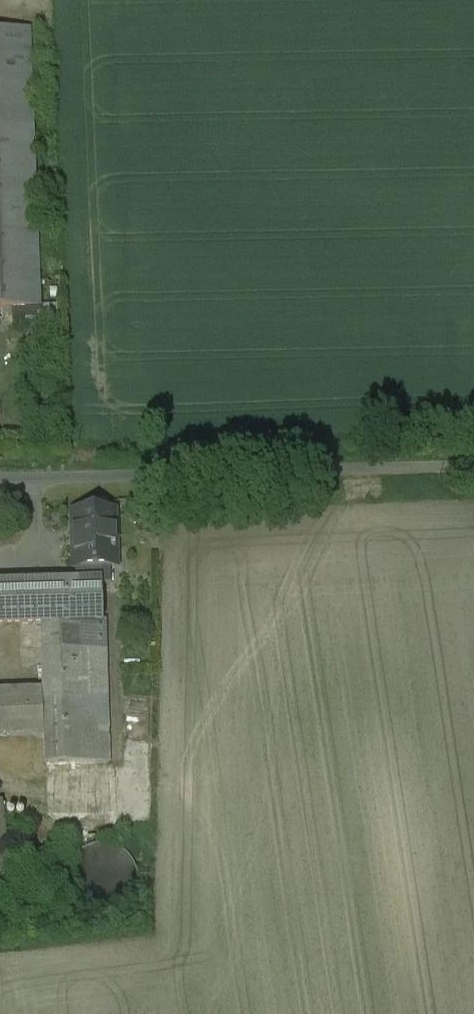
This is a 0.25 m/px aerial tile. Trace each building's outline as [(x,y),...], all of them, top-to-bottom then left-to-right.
[(0,34),(0,313),(40,312),(31,33),(0,34)] [(115,511),(73,513),(75,568),(76,568),(76,584),(77,586),(103,585),(112,585),(111,567),(117,567),(115,511)] [(0,586),(0,624),(43,622),(47,766),(109,764),(105,651),(106,651),(105,620),(104,620),(103,585),(77,586),(76,584),(0,586)] [(0,692),(0,737),(43,736),(42,690),(0,692)] [(0,804),(0,891),(12,889),(1,804),(0,804)] [(60,858),(61,850),(59,841),(54,834),(47,830),(39,828),(31,830),(24,835),(19,842),(18,851),(20,859),(25,866),(32,870),(40,872),(48,870),(55,865),(60,858)]
